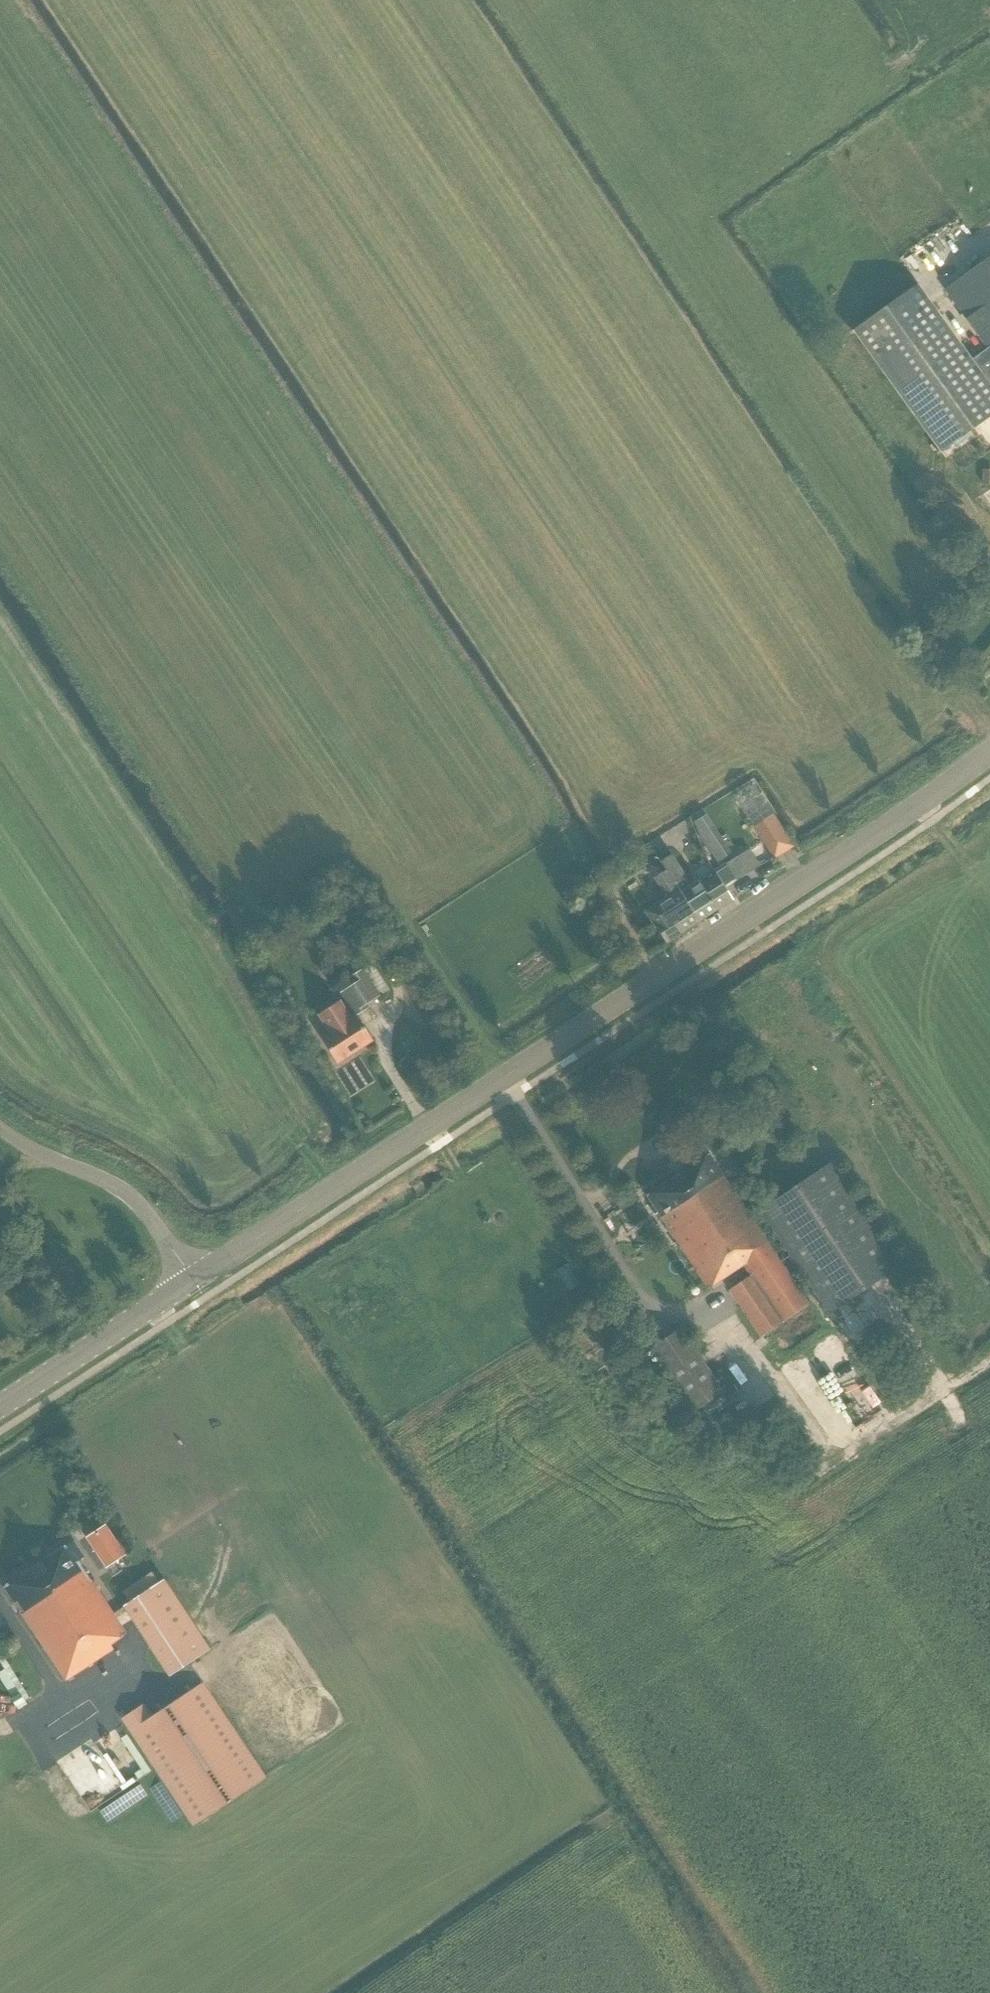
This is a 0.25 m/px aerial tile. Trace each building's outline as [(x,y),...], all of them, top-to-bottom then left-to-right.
[(977,368),(989,358),(989,258),(946,290),(929,302),(917,287),(854,333),(942,453),(989,417),(989,386),(977,368)] [(741,800),(751,815),(760,809),(751,794),(741,800)] [(693,820),(718,860),(732,850),(707,811),(693,820)] [(754,827),(775,858),(795,846),(774,814),(754,827)] [(700,922),(717,910),(700,883),(698,880),(689,886),(684,878),(686,876),(672,855),(660,863),(665,870),(700,922)] [(733,900),(724,886),(736,879),(737,881),(748,874),(737,857),(726,863),(724,860),(712,867),(716,873),(700,883),(717,910),(733,900)] [(653,878),(665,895),(671,891),(674,896),(647,914),(654,924),(654,925),(667,943),(700,922),(665,870),(653,878)] [(349,978),(353,985),(341,993),(357,1016),(369,1008),(367,1005),(381,996),(390,991),(372,964),(349,978)] [(352,1019),(341,1002),(319,1016),(331,1033),(323,1038),(339,1063),(373,1041),(357,1016),(352,1019)] [(900,1266),(832,1163),(761,1210),(761,1211),(751,1217),(709,1154),(647,1195),(709,1289),(745,1265),(752,1276),(729,1290),(761,1337),(809,1305),(790,1277),(800,1270),(829,1314),(900,1266)] [(681,1329),(651,1349),(694,1412),(724,1392),(681,1329)] [(106,1525),(87,1537),(107,1567),(125,1554),(106,1525)] [(117,1620),(79,1561),(84,1558),(73,1542),(5,1587),(66,1680),(114,1649),(111,1644),(127,1634),(117,1620)] [(171,1676),(211,1650),(164,1579),(159,1583),(153,1573),(121,1593),(129,1603),(124,1606),(171,1676)] [(25,1697),(7,1645),(0,1647),(0,1674),(9,1702),(25,1697)] [(144,1705),(123,1719),(194,1826),(266,1777),(204,1684),(153,1718),(144,1705)] [(126,1789),(151,1774),(112,1711),(87,1726),(126,1789)]
